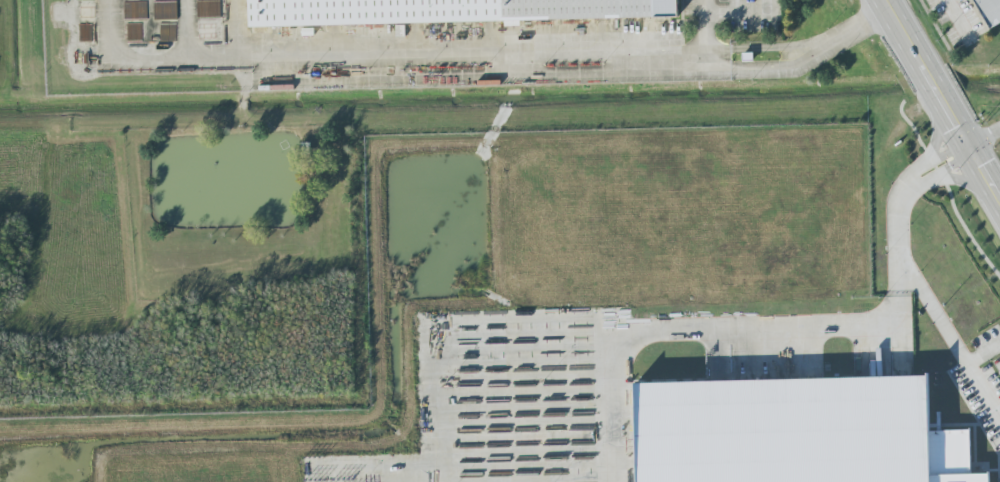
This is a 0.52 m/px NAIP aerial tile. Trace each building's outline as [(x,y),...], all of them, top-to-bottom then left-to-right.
[(678,0),(249,0),(249,26),(679,18),(678,0)] [(991,27),(999,23),(999,0),(976,0),(991,27)] [(628,481),(982,481),(982,466),(966,467),(965,427),(921,428),(919,365),(625,373),(628,481)]
